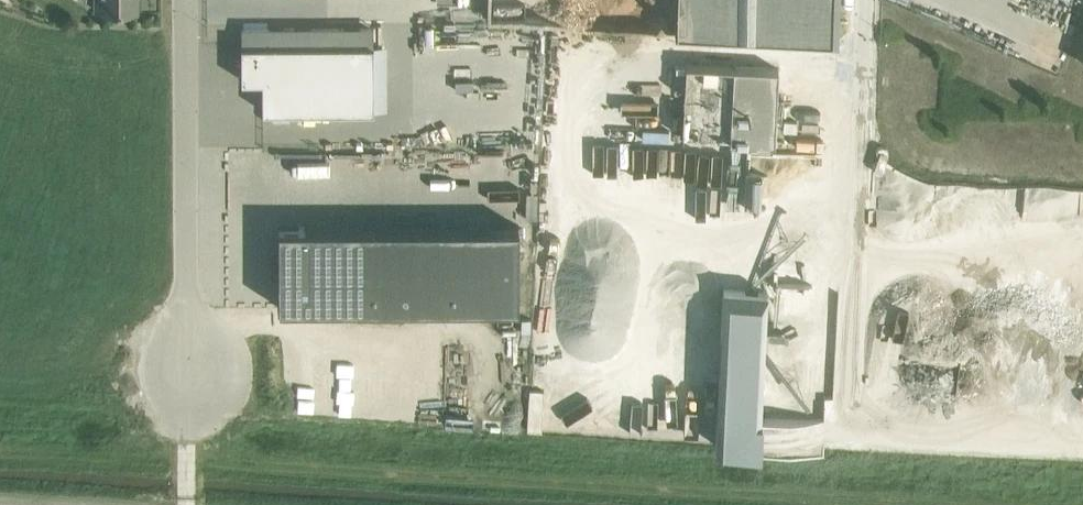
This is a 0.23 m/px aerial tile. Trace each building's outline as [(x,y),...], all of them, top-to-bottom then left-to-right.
[(102,9),(138,9),(137,0),(102,0),(102,9)] [(674,32),(838,40),(839,0),(676,0),(674,32)] [(374,109),(374,43),(242,44),(242,79),(263,79),(263,110),(374,109)] [(610,58),(597,129),(649,140),(650,132),(668,136),(680,72),(610,58)] [(686,63),(682,135),(775,140),(779,68),(686,63)] [(275,225),(275,307),(515,307),(515,225),(275,225)] [(723,297),(777,343),(818,295),(764,249),(723,297)] [(704,333),(710,261),(651,256),(644,328),(704,333)] [(735,427),(802,424),(799,353),(732,356),(735,427)]
